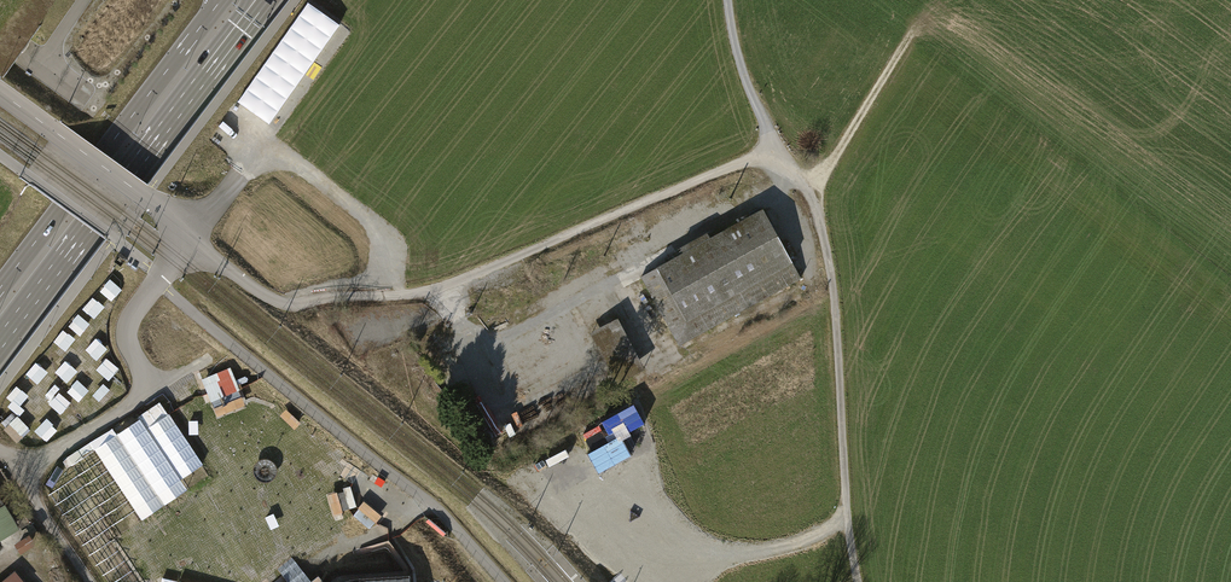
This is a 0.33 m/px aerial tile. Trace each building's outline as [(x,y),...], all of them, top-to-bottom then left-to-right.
[(763,210),(642,277),(679,344),(801,276),(763,210)] [(618,317),(589,332),(616,383),(645,367),(618,317)] [(50,496),(107,581),(140,581),(107,532),(136,511),(143,521),(187,489),(181,480),(203,465),(160,402),(68,460),(77,476),(50,496)] [(17,529),(0,502),(0,540),(17,529)] [(32,544),(26,534),(13,541),(19,552),(32,544)] [(4,581),(25,581),(18,572),(4,581)] [(412,574),(352,578),(341,581),(412,581),(412,574)]
